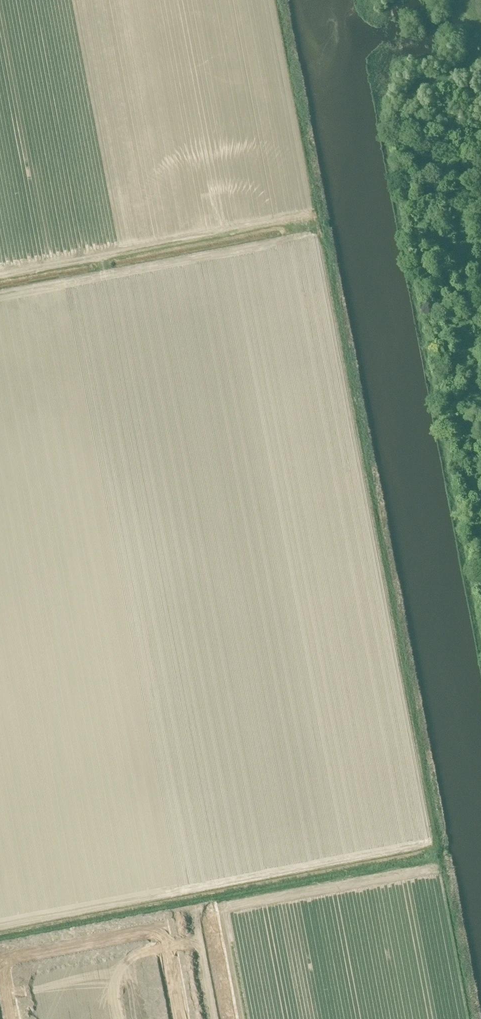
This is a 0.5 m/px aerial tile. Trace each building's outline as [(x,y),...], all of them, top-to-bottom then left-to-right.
[(127,979),(118,981),(120,990),(137,987),(135,978),(145,976),(140,951),(122,954),(127,979)] [(124,999),(126,1010),(130,1009),(131,1016),(136,1015),(137,1018),(153,1018),(150,1004),(145,1005),(143,996),(124,999)]
